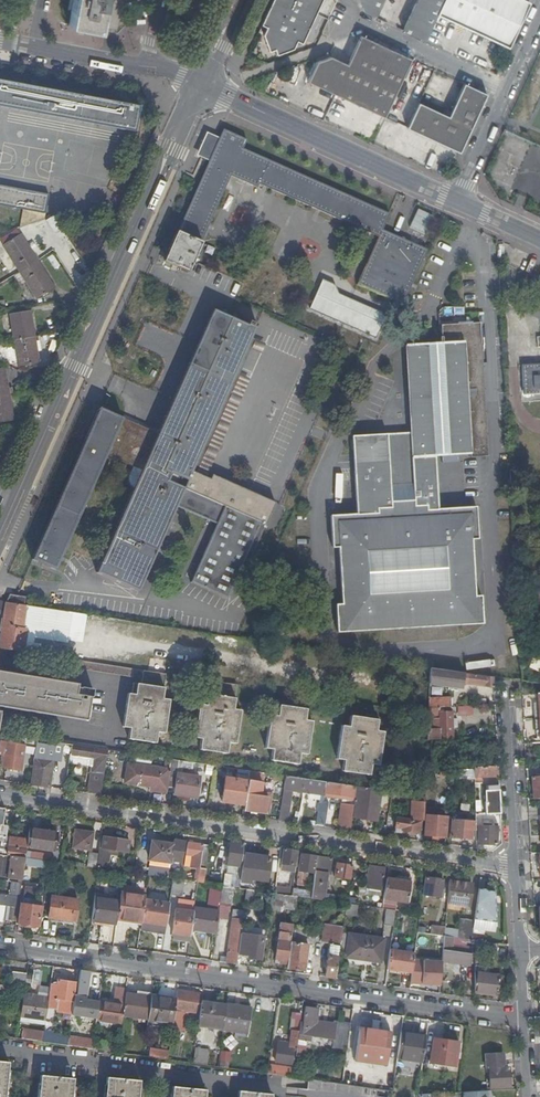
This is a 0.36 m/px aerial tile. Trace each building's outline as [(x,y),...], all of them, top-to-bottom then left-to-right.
[(101,29),(107,0),(76,0),(71,23),(101,29)] [(261,23),(266,25),(264,31),(268,47),(274,45),(275,50),(292,45),(295,39),(301,42),(322,0),(272,0),(261,23)] [(374,16),(382,0),(359,0),(363,12),(374,16)] [(424,40),(436,13),(442,0),(415,0),(401,29),(424,40)] [(508,47),(530,1),(528,0),(442,0),(436,13),(508,47)] [(180,14),(168,11),(166,23),(178,25),(180,14)] [(410,57),(360,34),(347,62),(331,54),(316,61),(307,80),(384,116),(410,57)] [(131,132),(138,101),(60,88),(0,76),(0,107),(131,132)] [(487,93),(465,83),(450,115),(419,101),(408,127),(461,151),(487,93)] [(390,214),(341,192),(244,148),(248,140),(225,129),(221,138),(211,161),(179,232),(178,232),(169,252),(165,260),(190,271),(195,262),(203,243),(203,242),(232,176),(258,187),(260,184),(330,215),(379,237),(359,284),(404,304),(429,249),(384,230),(390,214)] [(211,161),(221,138),(210,132),(200,155),(211,161)] [(50,192),(0,183),(0,204),(47,213),(50,192)] [(5,244),(22,271),(28,281),(38,297),(56,286),(22,233),(5,244)] [(28,281),(22,271),(15,275),(21,285),(28,281)] [(378,337),(387,315),(340,294),(337,285),(324,280),(312,308),(378,337)] [(8,302),(0,304),(0,310),(9,308),(8,302)] [(40,361),(33,311),(12,313),(19,365),(40,361)] [(118,427),(123,417),(101,407),(89,435),(31,559),(55,569),(106,455),(141,470),(96,572),(137,590),(175,506),(216,524),(190,582),(227,598),(239,571),(243,572),(274,502),(211,475),(210,478),(204,475),(192,470),(251,338),(257,325),(249,322),(247,325),(223,315),(219,324),(210,320),(158,433),(153,443),(118,427)] [(442,324),(442,331),(442,336),(441,336),(441,342),(406,344),(412,436),(401,436),(401,434),(388,434),(388,437),(357,439),(359,470),(356,470),(358,513),(332,514),(333,545),(339,546),(342,602),(335,603),(337,631),(344,630),(348,626),(449,620),(473,619),(475,622),(482,622),(481,594),(474,594),(471,538),(477,537),(476,505),(438,508),(437,482),(415,483),(413,457),(435,456),(472,453),(473,458),(490,457),(483,352),(483,351),(481,322),(442,324)] [(192,470),(204,475),(247,379),(239,375),(251,349),(259,352),(263,344),(251,338),(192,470)] [(524,372),(525,393),(539,393),(539,362),(523,363),(524,372)] [(5,367),(0,368),(0,422),(13,419),(5,367)] [(158,433),(123,417),(118,427),(153,443),(158,433)] [(388,437),(388,434),(353,436),(356,470),(359,470),(357,439),(388,437)] [(437,482),(435,456),(413,457),(415,483),(437,482)] [(8,594),(6,602),(25,605),(25,596),(16,595),(8,594)] [(25,605),(6,602),(3,625),(26,629),(26,628),(22,627),(25,605)] [(3,625),(0,641),(0,648),(23,651),(26,629),(3,625)] [(40,631),(26,629),(23,651),(34,653),(38,648),(40,631)] [(539,655),(538,658),(534,657),(529,666),(539,671),(539,655)] [(68,667),(132,676),(133,668),(70,658),(68,667)] [(494,687),(494,677),(431,668),(429,684),(463,688),(464,682),(486,685),(486,686),(494,687)] [(162,697),(166,673),(143,670),(141,682),(140,693),(131,692),(128,692),(123,725),(130,726),(130,727),(128,737),(155,741),(157,730),(164,731),(169,698),(162,697)] [(1,703),(84,715),(87,695),(92,696),(93,688),(0,674),(0,709),(1,703)] [(233,708),(237,684),(210,680),(207,704),(200,703),(194,736),(201,737),(200,748),(226,752),(228,742),(235,742),(240,710),(233,708)] [(133,681),(131,692),(140,693),(141,682),(133,681)] [(539,743),(539,734),(539,717),(538,693),(530,693),(530,699),(534,699),(536,738),(531,738),(532,743),(539,743)] [(451,697),(429,698),(428,708),(451,707),(451,697)] [(306,709),(279,705),(277,715),(270,714),(265,747),(272,749),(271,759),(298,763),(299,753),(306,754),(312,721),(304,719),(306,709)] [(472,716),(471,705),(459,706),(459,716),(472,716)] [(427,740),(452,738),(452,728),(452,718),(452,707),(451,707),(428,708),(428,714),(428,722),(433,722),(433,730),(427,730),(427,740)] [(378,720),(351,716),(349,726),(342,726),(337,759),(344,760),(342,771),(369,775),(371,764),(378,765),(384,732),(376,731),(378,720)] [(34,752),(36,739),(1,734),(0,738),(0,754),(4,755),(2,767),(20,770),(25,746),(23,745),(23,744),(27,744),(26,750),(34,752)] [(69,762),(71,754),(72,744),(36,739),(34,752),(30,784),(50,787),(53,768),(52,768),(53,760),(64,762),(69,762)] [(439,768),(439,760),(440,750),(440,742),(433,742),(432,768),(439,768)] [(92,771),(104,773),(107,750),(72,744),(71,754),(93,757),(92,771)] [(440,750),(439,760),(448,760),(448,751),(440,750)] [(153,758),(134,755),(133,762),(152,764),(153,758)] [(176,773),(178,760),(166,758),(164,769),(128,763),(125,783),(150,786),(166,789),(166,787),(174,788),(176,773)] [(60,789),(66,789),(69,762),(64,762),(60,789)] [(190,771),(191,764),(181,763),(180,770),(190,771)] [(499,775),(498,766),(475,768),(475,781),(479,780),(479,779),(479,776),(499,775)] [(250,772),(249,779),(263,781),(264,773),(250,772)] [(174,788),(174,794),(197,797),(200,776),(176,773),(174,788)] [(88,793),(101,794),(104,777),(91,776),(88,793)] [(338,829),(350,830),(352,817),(353,805),(356,786),(300,778),(285,776),(281,804),(291,805),(293,790),(301,792),(321,795),(317,825),(325,826),(328,802),(323,801),(324,798),(324,793),(337,795),(337,798),(342,799),(338,829)] [(222,801),(245,804),(248,781),(225,777),(222,801)] [(245,804),(244,810),(266,813),(268,798),(262,797),(264,782),(248,779),(248,781),(245,804)] [(482,782),(475,783),(476,814),(485,814),(484,802),(485,799),(484,789),(484,782),(482,782)] [(378,808),(389,810),(392,791),(356,786),(353,805),(355,805),(354,817),(376,820),(378,808)] [(499,786),(487,786),(488,802),(484,802),(485,814),(500,813),(499,786)] [(421,821),(424,821),(424,803),(414,802),(412,819),(397,817),(396,827),(397,827),(402,828),(402,829),(420,832),(421,821)] [(289,821),(291,805),(281,804),(279,820),(289,821)] [(447,817),(427,815),(425,835),(445,836),(447,817)] [(472,830),(476,830),(476,820),(453,819),(451,837),(471,838),(472,830)] [(498,826),(479,825),(479,844),(497,845),(498,826)] [(56,833),(29,829),(28,839),(26,848),(53,852),(56,833)] [(93,832),(75,830),(73,848),(90,850),(93,832)] [(25,857),(26,848),(28,839),(9,837),(8,843),(6,843),(7,836),(0,835),(0,853),(1,853),(25,857)] [(99,868),(107,869),(110,850),(127,852),(129,840),(103,836),(103,839),(101,848),(99,848),(96,867),(99,868)] [(173,840),(173,845),(170,860),(175,861),(182,862),(185,842),(173,840)] [(240,874),(244,843),(231,841),(227,872),(240,874)] [(150,859),(170,862),(170,860),(173,845),(152,842),(150,859)] [(198,882),(204,883),(209,846),(188,842),(186,855),(192,855),(191,867),(197,868),(195,882),(198,882)] [(280,872),(295,874),(299,851),(282,848),(281,854),(283,854),(280,872)] [(93,865),(95,853),(88,852),(86,864),(93,865)] [(25,857),(1,853),(0,860),(0,876),(22,879),(25,857)] [(315,872),(317,857),(317,856),(301,854),(297,884),(305,886),(306,879),(304,879),(305,871),(315,872)] [(271,860),(246,856),(242,880),(252,882),(253,879),(269,881),(271,860)] [(311,898),(327,901),(328,894),(325,894),(328,874),(331,874),(333,859),(317,857),(315,872),(312,894),(311,898)] [(149,865),(169,868),(170,864),(170,862),(150,859),(149,865)] [(349,879),(352,865),(337,863),(335,877),(349,879)] [(370,889),(382,891),(386,866),(371,864),(367,888),(370,889)] [(149,875),(168,878),(169,873),(169,868),(149,865),(148,875),(149,875)] [(441,893),(444,880),(426,877),(423,895),(444,898),(444,894),(441,893)] [(181,897),(184,880),(182,880),(176,879),(174,879),(171,895),(181,897)] [(411,883),(387,879),(384,898),(397,900),(408,902),(411,883)] [(469,884),(449,881),(447,903),(466,906),(467,897),(470,898),(472,886),(468,886),(469,884)] [(145,897),(147,888),(122,885),(121,894),(145,897)] [(231,907),(234,888),(223,886),(220,905),(231,907)] [(276,893),(292,896),(293,889),(277,886),(276,893)] [(493,890),(478,888),(474,925),(472,940),(476,941),(477,941),(479,930),(494,931),(496,922),(493,890)] [(247,889),(244,910),(251,911),(254,890),(247,889)] [(336,902),(346,903),(347,894),(337,892),(336,902)] [(296,909),(297,896),(295,896),(292,896),(276,893),(272,893),(270,908),(281,910),(283,907),(296,909)] [(20,896),(0,894),(0,896),(0,905),(4,905),(18,907),(20,896)] [(142,921),(145,900),(145,897),(121,894),(120,899),(117,918),(142,921)] [(78,900),(52,896),(50,917),(76,920),(78,900)] [(117,918),(120,899),(95,896),(92,920),(108,922),(107,924),(116,925),(117,918)] [(22,904),(41,906),(42,901),(23,898),(22,904)] [(167,925),(170,904),(145,900),(142,921),(141,929),(152,931),(153,923),(167,925)] [(38,926),(41,906),(22,904),(21,904),(18,923),(38,926)] [(3,917),(16,919),(18,907),(4,905),(3,917)] [(192,929),(216,933),(219,911),(195,907),(194,912),(192,929)] [(191,935),(192,929),(194,912),(176,909),(173,933),(191,935)] [(393,925),(395,910),(385,909),(383,924),(393,925)] [(238,953),(242,926),(243,919),(233,918),(227,957),(226,963),(236,964),(238,956),(238,953)] [(166,933),(167,925),(153,923),(152,931),(166,933)] [(293,928),(293,924),(281,923),(276,958),(280,959),(280,963),(287,964),(291,942),(291,936),(293,928)] [(460,938),(472,940),(474,925),(462,924),(460,938)] [(342,932),(343,927),(325,925),(322,942),(330,943),(325,977),(335,978),(339,953),(342,932)] [(454,936),(455,929),(430,925),(429,933),(454,936)] [(263,960),(267,930),(242,926),(238,953),(248,954),(248,957),(263,960)] [(305,930),(293,928),(291,936),(315,940),(317,931),(305,930)] [(385,938),(349,933),(345,958),(363,960),(364,958),(381,960),(385,938)] [(445,936),(442,962),(471,966),(472,954),(462,953),(462,948),(453,947),(454,938),(445,936)] [(287,964),(287,968),(305,971),(309,945),(291,942),(287,964)] [(499,954),(500,944),(484,942),(483,951),(499,954)] [(412,972),(415,954),(390,950),(387,969),(412,972)] [(441,986),(442,962),(424,961),(422,984),(441,986)] [(475,965),(475,973),(489,974),(490,967),(475,965)] [(90,971),(80,970),(77,995),(87,997),(90,971)] [(25,988),(27,973),(13,971),(11,986),(25,988)] [(475,973),(474,991),(498,994),(498,988),(499,983),(502,983),(503,976),(489,974),(475,973)] [(57,984),(51,984),(49,998),(48,1007),(57,1009),(57,1004),(70,1006),(70,1008),(72,1008),(76,982),(58,979),(57,984)] [(113,1000),(100,998),(100,1001),(97,1018),(97,1021),(122,1023),(123,1017),(126,993),(127,982),(116,981),(113,1000)] [(137,994),(126,993),(123,1017),(148,1020),(148,1019),(152,995),(152,994),(137,991),(137,994)] [(176,1008),(175,1008),(173,1022),(172,1028),(175,1028),(181,1029),(184,1009),(197,1011),(199,994),(179,992),(176,1008)] [(49,998),(24,993),(21,1013),(21,1017),(46,1021),(48,1007),(49,998)] [(77,995),(75,995),(73,1011),(84,1013),(86,1000),(87,997),(77,995)] [(176,999),(152,995),(148,1019),(173,1022),(175,1008),(176,999)] [(86,1000),(84,1013),(84,1016),(97,1018),(100,1001),(86,1000)] [(227,1004),(202,1000),(199,1024),(224,1028),(227,1004)] [(236,1005),(227,1004),(224,1028),(249,1031),(252,1008),(251,1008),(250,1010),(236,1008),(236,1005)] [(297,1048),(296,1056),(304,1057),(306,1046),(309,1047),(311,1036),(333,1039),(332,1046),(347,1049),(351,1023),(334,1020),(333,1023),(316,1020),(318,1008),(306,1006),(303,1023),(301,1022),(300,1030),(299,1031),(297,1048)] [(301,1022),(302,1014),(294,1012),(291,1029),(300,1030),(301,1022)] [(392,1033),(361,1028),(356,1059),(388,1063),(392,1033)] [(23,1029),(22,1039),(43,1042),(44,1033),(44,1032),(23,1029)] [(297,1048),(299,1031),(291,1030),(289,1047),(277,1045),(275,1062),(292,1064),(294,1048),(297,1048)] [(426,1036),(402,1032),(398,1057),(423,1061),(426,1036)] [(44,1033),(43,1042),(68,1046),(69,1037),(44,1033)] [(94,1040),(69,1036),(69,1037),(68,1046),(93,1049),(94,1041),(94,1040)] [(434,1038),(433,1043),(430,1062),(456,1065),(459,1041),(434,1038)] [(94,1041),(93,1049),(118,1052),(119,1044),(94,1041)] [(430,1062),(433,1043),(426,1042),(423,1062),(430,1062)] [(211,1048),(196,1046),(194,1062),(208,1064),(211,1048)] [(150,1048),(149,1057),(168,1060),(169,1051),(150,1048)] [(218,1051),(218,1063),(229,1064),(230,1051),(218,1051)] [(503,1053),(487,1054),(488,1069),(489,1069),(491,1088),(511,1087),(509,1067),(505,1068),(503,1053)] [(9,1062),(0,1061),(0,1096),(5,1096),(9,1062)] [(294,1069),(269,1065),(268,1073),(293,1077),(294,1070),(294,1069)] [(294,1070),(293,1077),(300,1078),(301,1070),(294,1070)] [(41,1076),(38,1096),(71,1096),(73,1079),(41,1076)] [(107,1077),(105,1096),(138,1096),(140,1081),(107,1077)] [(343,1084),(309,1079),(308,1089),(299,1088),(299,1096),(388,1096),(389,1093),(388,1090),(343,1084)] [(206,1090),(173,1086),(172,1096),(205,1096),(206,1090)]
